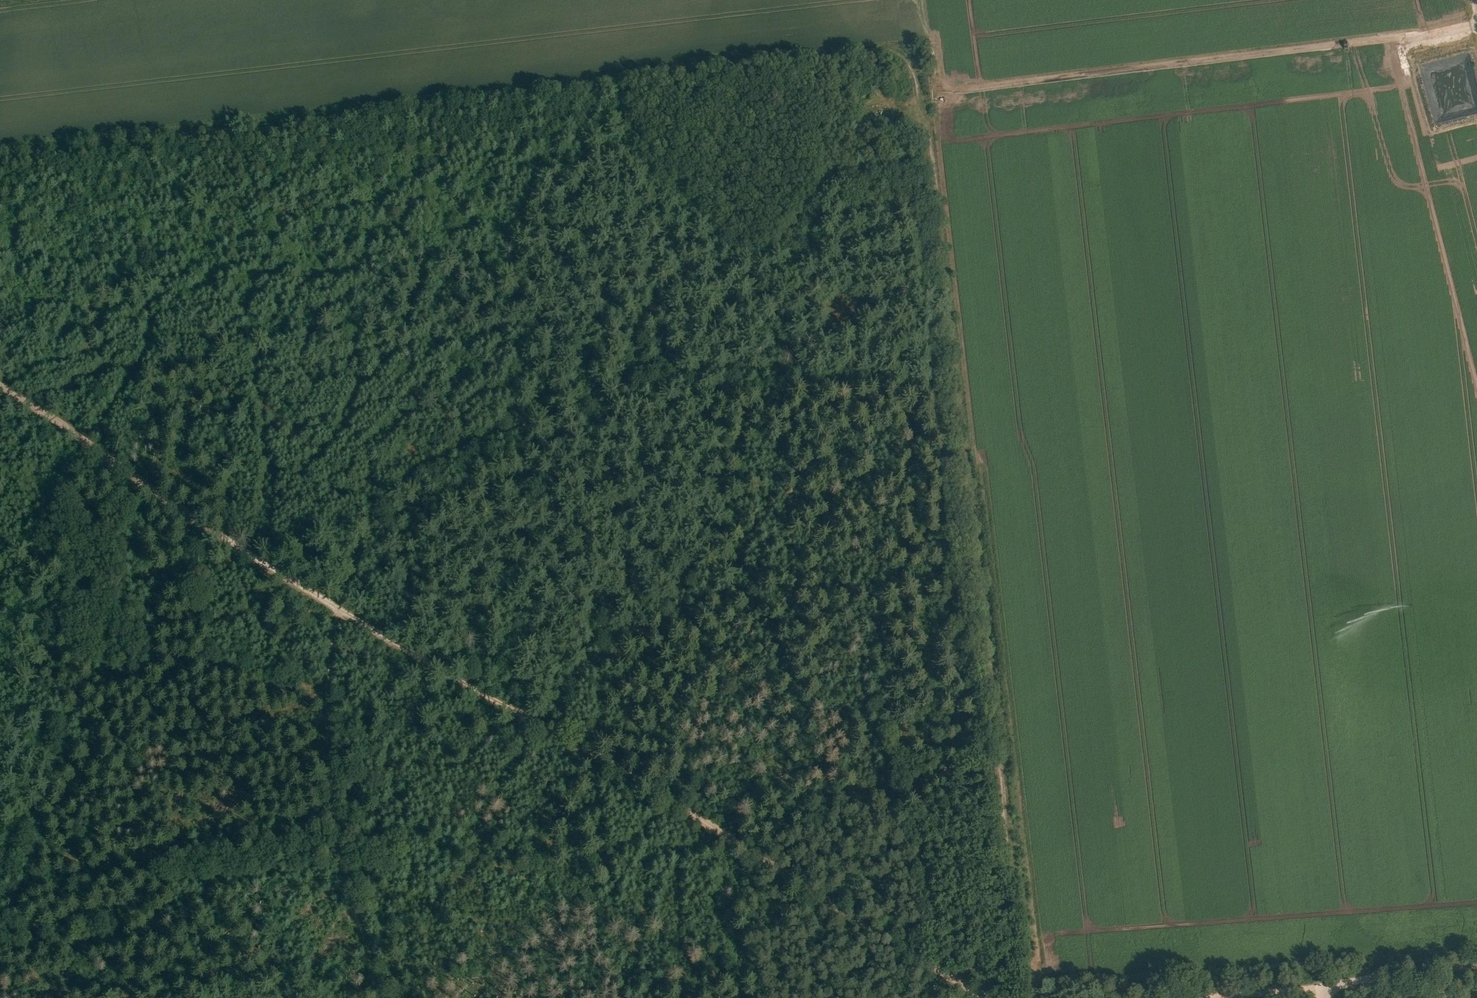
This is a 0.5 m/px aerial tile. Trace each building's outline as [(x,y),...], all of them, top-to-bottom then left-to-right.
[(1422,45),(1433,42),(1432,37),(1421,39),(1422,45)] [(1387,54),(1395,52),(1393,45),(1385,47),(1387,54)] [(1423,67),(1430,95),(1441,92),(1442,95),(1451,93),(1449,85),(1458,83),(1457,78),(1451,80),(1446,62),(1423,67)]
